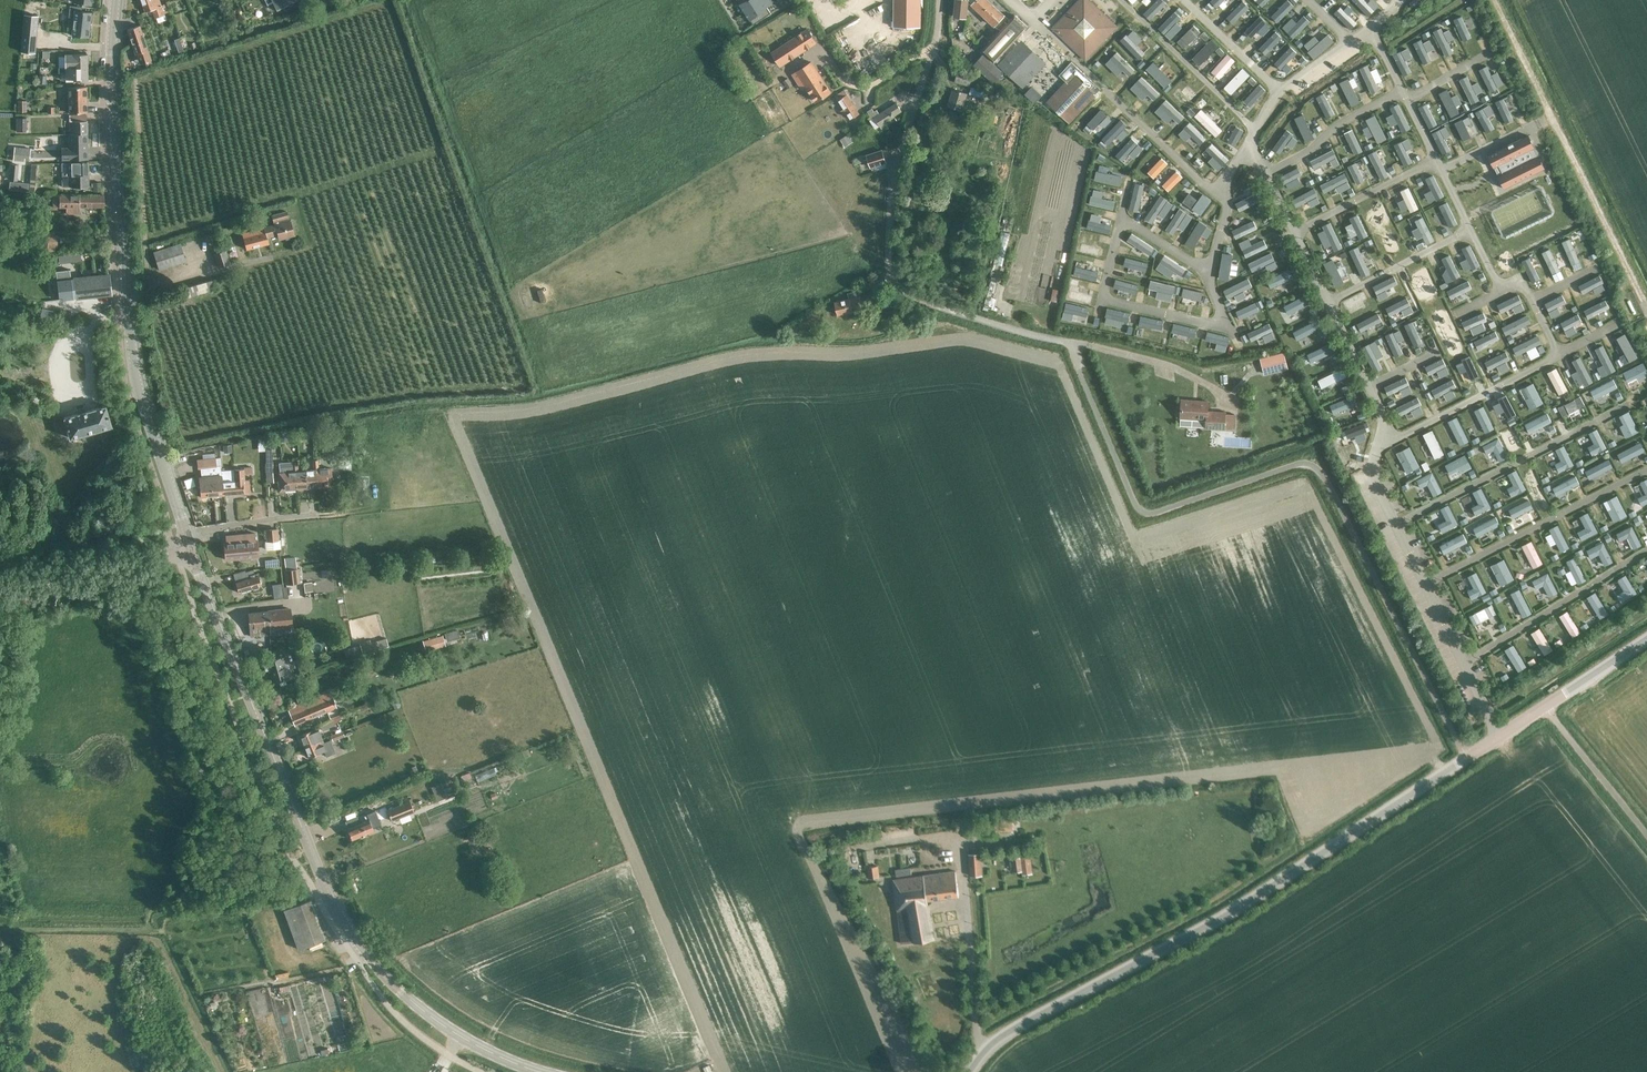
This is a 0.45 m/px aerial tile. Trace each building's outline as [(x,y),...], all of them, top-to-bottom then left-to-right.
[(161,5),(159,0),(140,0),(145,12),(152,9),(155,18),(164,15),(164,13),(168,11),(165,3),(161,5)] [(298,2),(297,0),(272,0),(278,12),(298,2)] [(755,6),(764,0),(737,0),(745,12),(755,6)] [(755,6),(745,12),(753,25),(771,13),(766,6),(772,3),(773,2),(772,0),(764,0),(755,6)] [(922,0),(896,0),(894,25),(920,27),(922,0)] [(971,0),(958,0),(957,16),(970,17),(971,0)] [(1007,18),(988,0),(976,0),(973,3),(998,28),(1007,18)] [(1119,26),(1090,0),(1079,0),(1053,28),(1087,60),(1119,26)] [(1154,2),(1142,14),(1147,19),(1159,7),(1154,2)] [(37,16),(32,16),(33,10),(24,10),(23,15),(20,51),(34,52),(37,16)] [(88,37),(91,12),(73,11),(71,35),(88,37)] [(1158,26),(1164,33),(1178,18),(1171,12),(1158,26)] [(1015,14),(981,49),(995,62),(1028,27),(1015,14)] [(151,60),(148,50),(139,26),(127,29),(135,55),(136,54),(139,64),(151,60)] [(817,42),(808,29),(772,52),(781,66),(817,42)] [(1020,43),(999,64),(1022,85),(1042,64),(1020,43)] [(995,82),(1004,73),(983,53),(974,62),(995,82)] [(1227,53),(1211,70),(1217,76),(1233,59),(1227,53)] [(71,54),(64,54),(64,67),(64,68),(72,68),(87,67),(87,54),(71,54)] [(816,101),(831,92),(812,62),(793,74),(802,89),(806,86),(816,101)] [(1068,82),(1049,102),(1072,123),(1098,95),(1097,94),(1103,89),(1073,62),(1061,75),(1068,82)] [(1164,87),(1170,80),(1156,66),(1150,73),(1164,87)] [(64,68),(56,68),(56,73),(64,73),(65,74),(68,74),(68,81),(72,81),(87,81),(87,67),(72,68),(64,68)] [(1242,68),(1223,87),(1231,94),(1250,75),(1242,68)] [(968,86),(972,75),(958,71),(955,81),(968,86)] [(783,81),(788,88),(792,85),(787,78),(783,81)] [(1246,96),(1251,101),(1263,89),(1258,84),(1246,96)] [(86,86),(68,87),(69,113),(86,112),(86,86)] [(982,98),(984,91),(971,87),(969,94),(982,98)] [(1172,94),(1186,108),(1193,102),(1178,88),(1172,94)] [(962,111),(967,93),(953,89),(947,106),(962,111)] [(851,119),(860,114),(847,94),(838,100),(844,108),(841,110),(845,116),(848,114),(851,119)] [(26,113),(26,102),(18,102),(18,113),(26,113)] [(872,109),(867,112),(872,119),(870,120),(875,129),(880,126),(882,130),(888,126),(886,123),(895,117),(893,116),(901,111),(896,103),(879,114),(877,110),(873,112),(872,109)] [(1118,113),(1112,108),(1100,121),(1105,127),(1118,113)] [(1200,109),(1194,116),(1215,136),(1222,130),(1200,109)] [(69,130),(64,130),(64,134),(68,134),(87,133),(86,120),(86,115),(69,115),(69,130)] [(17,118),(16,131),(26,131),(26,118),(17,118)] [(87,133),(68,134),(68,147),(61,147),(61,159),(67,159),(87,159),(87,133)] [(1529,133),(1489,152),(1504,184),(1544,165),(1529,133)] [(30,149),(14,148),(13,161),(24,163),(24,159),(29,160),(30,149)] [(882,150),(867,155),(870,167),(886,162),(882,150)] [(1168,163),(1161,157),(1147,172),(1154,178),(1168,163)] [(87,162),(67,163),(67,176),(70,176),(70,187),(88,186),(87,162)] [(11,163),(9,189),(17,190),(20,163),(11,163)] [(1168,191),(1183,177),(1176,171),(1162,185),(1168,191)] [(1200,213),(1210,199),(1202,193),(1198,200),(1189,193),(1184,201),(1200,213)] [(103,209),(103,196),(54,195),(54,209),(103,209)] [(287,212),(272,216),(274,225),(242,234),(246,249),(269,243),(267,237),(278,234),(280,239),(294,235),(291,220),(289,221),(287,212)] [(160,270),(185,262),(180,244),(154,253),(160,270)] [(1578,262),(1588,257),(1583,248),(1574,252),(1578,262)] [(225,249),(213,253),(218,267),(229,263),(225,249)] [(70,269),(57,270),(59,284),(60,300),(110,294),(108,274),(76,277),(71,278),(70,269)] [(211,280),(185,287),(188,297),(214,289),(211,280)] [(852,308),(861,305),(858,291),(848,293),(849,299),(835,303),(838,315),(853,312),(852,308)] [(1600,306),(1609,301),(1605,291),(1595,296),(1600,306)] [(1621,350),(1631,345),(1626,335),(1617,340),(1621,350)] [(1180,336),(1176,349),(1189,353),(1193,340),(1180,336)] [(1284,351),(1261,357),(1264,373),(1288,367),(1284,351)] [(1485,366),(1494,361),(1490,352),(1480,356),(1485,366)] [(1628,382),(1637,378),(1638,381),(1646,377),(1646,370),(1643,362),(1623,373),(1628,382)] [(1237,363),(1217,367),(1219,378),(1239,374),(1237,363)] [(1556,368),(1547,372),(1558,395),(1568,390),(1556,368)] [(1442,388),(1451,383),(1447,374),(1437,378),(1442,388)] [(1617,388),(1613,379),(1590,391),(1594,399),(1617,388)] [(1530,409),(1543,403),(1533,382),(1523,387),(1528,397),(1525,399),(1530,409)] [(1584,405),(1580,396),(1558,407),(1563,416),(1584,405)] [(1206,428),(1206,427),(1236,429),(1236,416),(1225,415),(1225,412),(1207,411),(1208,401),(1182,399),(1179,426),(1206,428)] [(71,439),(112,426),(106,405),(86,411),(84,406),(77,409),(78,413),(64,417),(71,439)] [(1474,410),(1485,433),(1494,428),(1483,406),(1474,410)] [(1638,431),(1628,411),(1619,416),(1623,424),(1619,426),(1626,438),(1638,431)] [(1529,433),(1551,422),(1547,413),(1524,425),(1529,433)] [(1460,445),(1469,441),(1456,417),(1448,421),(1460,445)] [(295,433),(296,441),(315,438),(313,429),(295,433)] [(1606,448),(1597,429),(1588,433),(1594,444),(1588,447),(1592,455),(1606,448)] [(1434,459),(1444,454),(1432,430),(1423,434),(1434,459)] [(1498,438),(1483,446),(1487,454),(1494,450),(1499,461),(1508,457),(1498,438)] [(1574,465),(1564,445),(1555,449),(1561,461),(1554,464),(1559,472),(1574,465)] [(1419,466),(1409,446),(1400,451),(1405,460),(1401,462),(1407,473),(1419,466)] [(371,463),(370,449),(357,450),(358,464),(371,463)] [(1465,454),(1445,465),(1450,474),(1459,470),(1461,473),(1471,467),(1465,454)] [(224,495),(222,471),(221,471),(220,467),(216,467),(215,459),(196,461),(197,470),(200,470),(201,477),(198,477),(200,497),(224,495)] [(1608,459),(1586,470),(1590,478),(1612,466),(1608,459)] [(313,470),(300,471),(301,474),(305,473),(307,489),(317,488),(316,477),(316,465),(318,465),(317,460),(312,460),(313,470)] [(291,462),(292,467),(295,466),(296,489),(307,489),(305,473),(301,474),(300,471),(298,471),(297,462),(291,462)] [(316,477),(317,488),(327,487),(327,486),(332,486),(331,468),(318,469),(318,465),(316,465),(316,477)] [(295,466),(292,467),(292,472),(278,473),(279,491),(286,490),(296,489),(295,466)] [(244,470),(234,470),(236,494),(249,493),(248,480),(245,480),(244,475),(252,475),(251,468),(244,469),(244,470)] [(1526,489),(1516,469),(1507,474),(1513,485),(1507,488),(1511,497),(1526,489)] [(234,470),(222,471),(224,495),(236,494),(234,470)] [(1432,472),(1416,480),(1420,488),(1427,484),(1433,496),(1442,491),(1432,472)] [(1575,476),(1552,488),(1556,496),(1579,484),(1575,476)] [(1640,482),(1646,494),(1637,498),(1642,506),(1646,503),(1646,479),(1640,482)] [(1491,507),(1481,488),(1473,492),(1478,503),(1471,507),(1475,515),(1491,507)] [(1627,516),(1616,496),(1607,500),(1611,508),(1608,510),(1614,522),(1627,516)] [(1508,510),(1513,518),(1533,508),(1528,499),(1508,510)] [(1458,524),(1448,505),(1440,508),(1446,520),(1438,524),(1442,532),(1458,524)] [(1597,532),(1587,512),(1579,516),(1585,528),(1577,532),(1581,540),(1597,532)] [(1473,528),(1477,537),(1500,525),(1496,516),(1473,528)] [(1561,552),(1569,547),(1558,525),(1549,529),(1561,552)] [(1632,525),(1616,533),(1620,541),(1627,538),(1633,549),(1641,545),(1632,525)] [(266,530),(267,541),(278,540),(277,529),(266,530)] [(226,543),(223,543),(225,560),(240,558),(240,560),(250,559),(250,557),(258,557),(257,540),(255,540),(254,533),(225,536),(226,543)] [(1463,533),(1440,545),(1444,554),(1467,542),(1463,533)] [(1543,563),(1531,541),(1521,546),(1533,568),(1543,563)] [(1605,566),(1613,561),(1603,542),(1586,550),(1590,558),(1599,554),(1605,566)] [(1575,557),(1566,562),(1578,584),(1586,580),(1575,557)] [(1513,579),(1503,559),(1494,563),(1498,572),(1495,574),(1501,586),(1513,579)] [(297,568),(284,570),(286,585),(299,583),(297,568)] [(239,581),(235,582),(238,593),(252,589),(253,592),(262,589),(257,573),(254,574),(253,570),(237,575),(239,581)] [(1467,591),(1471,599),(1486,592),(1476,572),(1467,576),(1473,588),(1467,591)] [(1548,573),(1532,581),(1536,589),(1543,585),(1549,597),(1558,593),(1548,573)] [(1637,593),(1625,575),(1618,579),(1625,590),(1617,595),(1621,603),(1637,593)] [(304,585),(305,594),(313,593),(312,583),(304,585)] [(1519,589),(1511,593),(1523,617),(1532,613),(1519,589)] [(1595,592),(1587,597),(1600,619),(1608,614),(1595,592)] [(1474,625),(1496,613),(1491,604),(1469,616),(1474,625)] [(280,629),(288,628),(287,621),(284,621),(283,611),(248,613),(250,637),(271,635),(270,623),(277,622),(277,625),(280,625),(280,629)] [(1559,616),(1572,637),(1580,632),(1567,611),(1559,616)] [(1539,628),(1531,633),(1544,655),(1553,650),(1539,628)] [(422,642),(425,653),(445,647),(442,636),(422,642)] [(360,647),(363,656),(379,652),(376,642),(360,647)] [(1518,672),(1526,666),(1513,644),(1504,649),(1518,672)] [(286,656),(268,661),(271,672),(275,683),(293,678),(291,669),(296,668),(295,665),(294,661),(288,663),(286,656)] [(294,725),(337,709),(331,693),(288,709),(294,725)] [(340,718),(320,727),(322,732),(333,727),(341,721),(340,718)] [(303,747),(322,739),(319,730),(317,731),(316,729),(299,736),(303,747)] [(342,732),(330,737),(332,743),(344,738),(342,732)] [(322,739),(303,747),(308,758),(330,750),(328,745),(325,746),(322,739)] [(470,774),(461,778),(463,782),(472,779),(470,774)] [(445,799),(441,789),(433,793),(437,803),(445,799)] [(392,822),(414,813),(410,803),(387,812),(385,806),(372,811),(377,823),(390,818),(392,822)] [(995,831),(1012,830),(1011,820),(994,821),(995,831)] [(353,841),(374,832),(369,821),(348,830),(353,841)] [(968,854),(970,876),(982,875),(981,853),(968,854)] [(1032,873),(1030,855),(1020,856),(1020,857),(1011,858),(1013,872),(1022,871),(1022,874),(1032,873)] [(878,868),(867,869),(869,880),(880,879),(878,868)] [(896,876),(911,874),(910,868),(895,870),(896,876)] [(928,900),(959,895),(955,871),(884,881),(886,892),(895,890),(900,930),(903,930),(904,941),(914,940),(914,939),(914,942),(934,938),(928,900)] [(298,949),(325,939),(310,899),(283,909),(298,949)]
